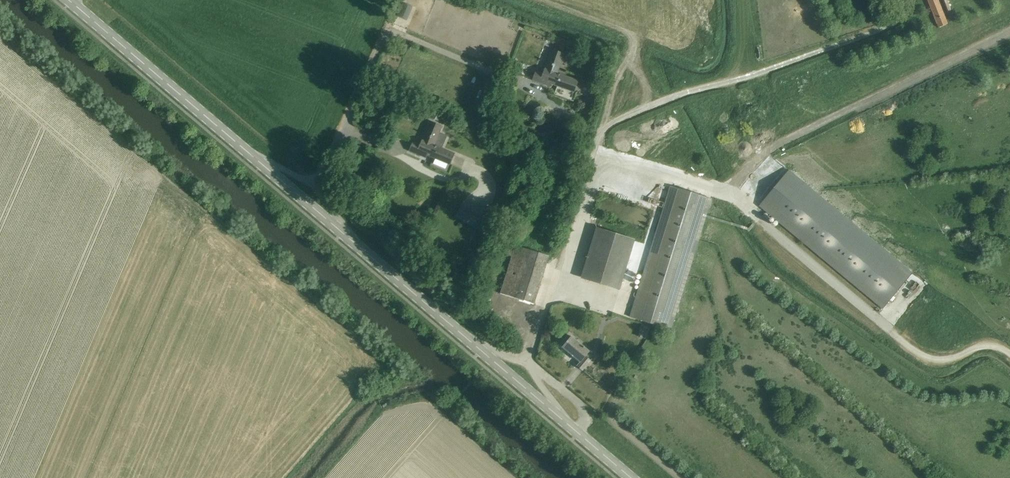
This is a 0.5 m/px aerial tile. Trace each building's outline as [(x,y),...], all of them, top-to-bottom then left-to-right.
[(408,0),(401,15),(409,18),(416,4),(408,0)] [(947,24),(938,0),(927,0),(938,28),(947,24)] [(574,92),(578,82),(557,74),(564,54),(553,50),(544,74),(536,71),(533,79),(550,85),(551,83),(574,92)] [(435,110),(432,117),(439,120),(442,114),(435,110)] [(414,141),(410,151),(427,158),(428,154),(450,164),(454,154),(442,149),(447,136),(439,132),(442,127),(431,122),(422,145),(414,141)] [(912,272),(789,170),(759,206),(882,308),(912,272)] [(671,330),(712,199),(670,186),(630,317),(671,330)] [(479,210),(474,219),(481,223),(478,228),(486,233),(494,218),(487,214),(491,206),(484,202),(479,210)] [(582,277),(620,289),(634,241),(596,229),(582,277)] [(512,257),(500,294),(534,304),(548,256),(515,245),(515,247),(512,257)] [(580,362),(577,366),(582,371),(592,359),(587,355),(590,352),(571,336),(562,347),(580,362)]
